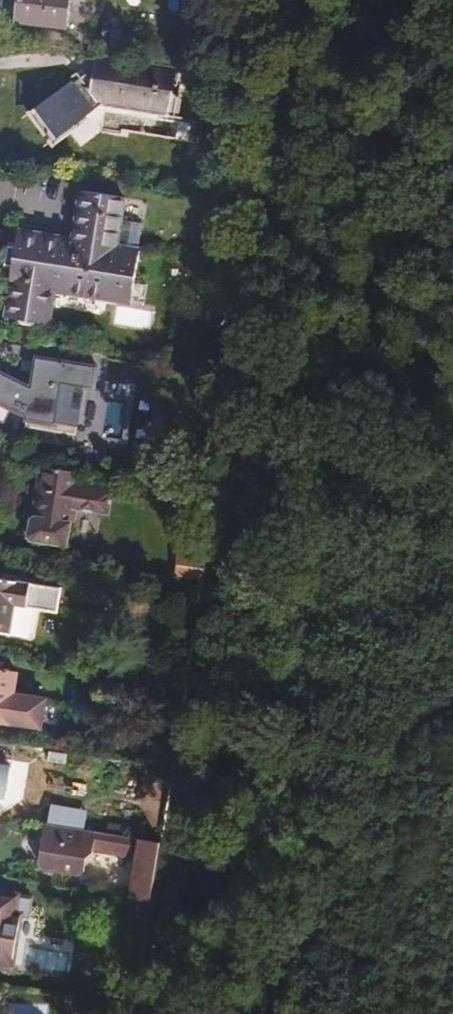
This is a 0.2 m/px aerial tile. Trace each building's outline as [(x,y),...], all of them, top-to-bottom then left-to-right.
[(20,21),(67,27),(70,0),(23,0),(20,21)] [(103,26),(100,46),(122,50),(125,29),(103,26)] [(95,52),(92,74),(173,85),(176,65),(95,52)] [(82,72),(44,101),(65,131),(103,103),(168,114),(173,85),(92,74),(82,72)] [(65,131),(44,101),(27,114),(49,143),(65,131)] [(13,283),(9,315),(51,321),(57,289),(131,301),(139,248),(117,245),(125,196),(83,189),(74,238),(20,230),(11,282),(13,283)] [(149,327),(151,311),(116,306),(114,322),(149,327)] [(21,419),(20,422),(51,426),(56,386),(87,390),(90,367),(31,360),(27,391),(0,377),(0,409),(21,419)] [(30,518),(27,541),(68,547),(76,503),(97,506),(100,489),(83,487),(84,476),(44,470),(39,496),(37,496),(34,519),(30,518)] [(178,574),(206,579),(214,532),(186,528),(178,574)] [(39,636),(43,608),(60,610),(63,586),(0,577),(0,631),(39,636)] [(41,727),(45,699),(13,694),(16,673),(8,671),(9,669),(5,668),(4,671),(2,670),(3,663),(0,662),(0,721),(41,727)] [(35,820),(45,822),(90,829),(91,818),(56,812),(59,798),(39,794),(45,762),(0,754),(0,808),(36,814),(35,820)] [(132,898),(136,898),(153,901),(163,841),(90,829),(45,822),(38,860),(44,866),(78,872),(88,867),(90,851),(99,844),(112,846),(115,852),(139,856),(132,898)] [(15,968),(24,916),(29,917),(33,896),(0,890),(0,966),(15,968)] [(153,901),(136,898),(130,926),(149,929),(153,901)] [(136,1005),(116,1002),(114,1013),(135,1013),(136,1005)]
